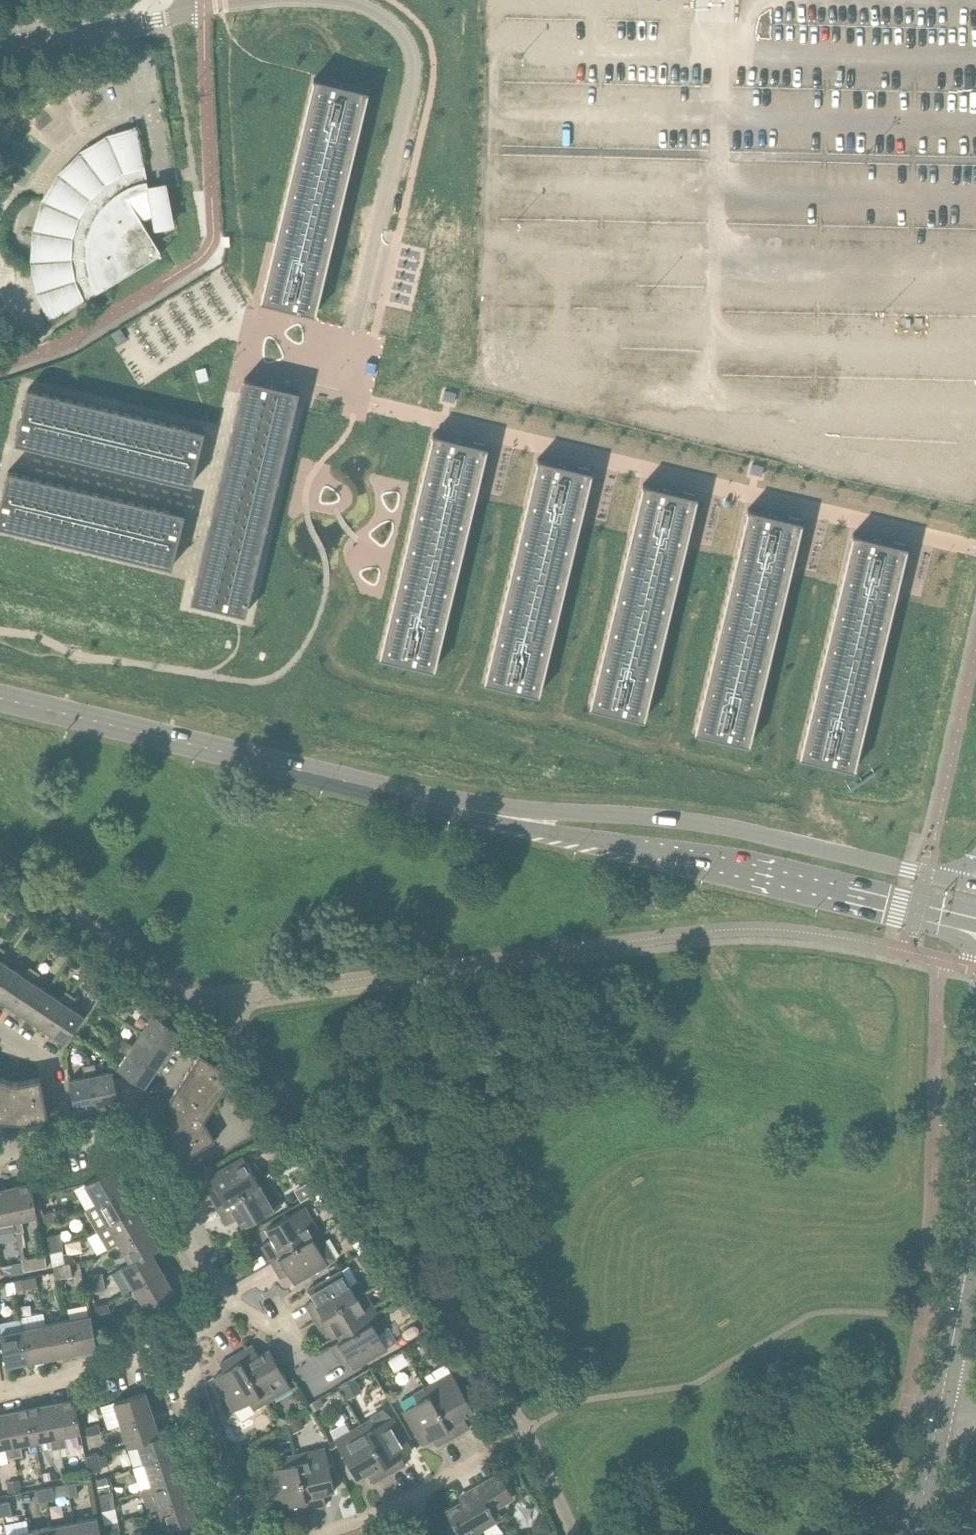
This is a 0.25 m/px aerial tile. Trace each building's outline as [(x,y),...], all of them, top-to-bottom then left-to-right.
[(314,78),(260,302),(315,315),(368,91),(314,78)] [(53,321),(106,289),(162,254),(142,222),(153,218),(154,226),(174,222),(167,186),(149,190),(138,131),(131,132),(131,133),(114,138),(114,137),(103,142),(103,143),(87,152),(77,159),(78,160),(65,173),(64,172),(57,182),(58,182),(48,198),(43,209),(38,227),(37,226),(35,238),(36,239),(35,256),(34,257),(35,269),(36,269),(39,287),(38,287),(42,298),(43,298),(50,315),(53,321)] [(299,392),(245,379),(191,602),(246,615),(299,392)] [(202,433),(26,391),(13,445),(189,487),(202,433)] [(433,434),(380,657),(434,670),(488,447),(433,434)] [(538,459),(484,682),(539,695),(592,472),(538,459)] [(6,473),(0,499),(0,529),(169,570),(182,515),(6,473)] [(643,484),(589,707),(644,720),(698,497),(643,484)] [(748,509),(694,732),(749,745),(802,522),(748,509)] [(853,534),(799,757),(854,770),(907,547),(853,534)] [(11,968),(0,961),(0,985),(11,968)] [(11,1007),(35,971),(30,968),(24,977),(11,968),(0,985),(0,1000),(11,1007)] [(11,1007),(29,1020),(47,993),(34,984),(40,974),(35,971),(11,1007)] [(29,1020),(47,1032),(71,995),(66,992),(60,1001),(47,993),(29,1020)] [(47,1032),(65,1044),(83,1017),(70,1008),(76,998),(71,995),(47,1032)] [(142,1033),(168,1051),(181,1032),(145,1008),(141,1014),(151,1020),(142,1033)] [(157,1069),(168,1051),(142,1033),(133,1046),(124,1040),(121,1044),(157,1069)] [(137,1104),(147,1088),(145,1087),(157,1069),(121,1044),(117,1049),(127,1056),(117,1069),(124,1073),(120,1078),(137,1104)] [(186,1075),(220,1098),(234,1077),(200,1054),(186,1075)] [(119,1107),(137,1104),(120,1078),(114,1080),(113,1072),(97,1076),(95,1065),(89,1066),(97,1108),(118,1104),(119,1107)] [(75,1113),(97,1108),(89,1066),(83,1067),(85,1078),(69,1081),(75,1113)] [(170,1099),(169,1142),(180,1161),(215,1141),(204,1122),(220,1098),(186,1075),(170,1099)] [(48,1118),(40,1078),(18,1083),(13,1083),(0,1078),(0,1121),(27,1123),(48,1118)] [(207,1192),(217,1208),(266,1180),(260,1169),(252,1173),(243,1158),(209,1177),(215,1188),(207,1192)] [(97,1205),(126,1189),(114,1168),(85,1184),(97,1205)] [(266,1180),(217,1208),(226,1225),(237,1218),(243,1229),(282,1207),(266,1180)] [(22,1220),(37,1217),(31,1184),(8,1189),(17,1233),(24,1232),(22,1220)] [(17,1233),(8,1189),(0,1190),(0,1225),(7,1223),(9,1235),(17,1233)] [(109,1225),(137,1209),(126,1189),(97,1205),(109,1225)] [(262,1246),(271,1263),(320,1234),(305,1207),(266,1229),(272,1240),(262,1246)] [(120,1244),(148,1228),(137,1209),(109,1225),(120,1244)] [(44,1222),(58,1220),(56,1211),(43,1214),(44,1222)] [(123,1269),(152,1253),(160,1249),(148,1228),(120,1244),(130,1263),(122,1268),(123,1269)] [(49,1245),(62,1242),(60,1233),(47,1236),(49,1245)] [(320,1234),(271,1263),(281,1279),(288,1274),(294,1285),(328,1265),(319,1249),(327,1245),(320,1234)] [(51,1253),(64,1250),(62,1242),(49,1245),(51,1253)] [(133,1287),(163,1272),(152,1253),(123,1269),(133,1287)] [(24,1273),(22,1263),(11,1265),(13,1275),(24,1273)] [(65,1278),(73,1277),(70,1263),(62,1265),(65,1278)] [(56,1280),(65,1278),(62,1265),(53,1267),(56,1280)] [(306,1305),(316,1322),(365,1293),(358,1282),(351,1286),(342,1271),(307,1291),(313,1301),(306,1305)] [(163,1272),(133,1287),(146,1309),(174,1292),(163,1272)] [(91,1284),(104,1282),(103,1273),(89,1276),(91,1284)] [(16,1294),(24,1292),(22,1279),(13,1281),(16,1294)] [(8,1296),(16,1294),(13,1281),(5,1282),(8,1296)] [(92,1293),(106,1290),(104,1282),(91,1284),(92,1293)] [(336,1332),(341,1341),(380,1319),(365,1293),(316,1322),(325,1338),(336,1332)] [(97,1315),(110,1312),(109,1304),(95,1307),(97,1315)] [(68,1320),(75,1353),(97,1349),(91,1315),(68,1320)] [(380,1319),(341,1341),(330,1347),(340,1364),(347,1359),(353,1370),(388,1350),(379,1334),(386,1330),(380,1319)] [(52,1357),(75,1353),(68,1320),(46,1324),(52,1357)] [(30,1362),(52,1357),(46,1324),(23,1329),(30,1362)] [(30,1362),(23,1329),(0,1333),(0,1334),(6,1366),(30,1362)] [(236,1355),(264,1404),(291,1389),(269,1350),(259,1356),(252,1345),(236,1355)] [(254,1410),(264,1404),(236,1355),(220,1364),(224,1372),(214,1378),(234,1412),(249,1403),(254,1410)] [(425,1388),(454,1437),(470,1428),(463,1417),(474,1411),(451,1373),(425,1388)] [(437,1447),(454,1437),(425,1388),(414,1395),(418,1402),(403,1411),(422,1446),(433,1440),(437,1447)] [(121,1425),(153,1415),(145,1392),(114,1402),(121,1425)] [(94,1396),(84,1398),(86,1408),(96,1407),(94,1396)] [(65,1436),(81,1433),(74,1400),(52,1405),(60,1449),(68,1448),(65,1436)] [(52,1451),(60,1449),(52,1405),(29,1409),(36,1442),(50,1439),(52,1451)] [(21,1445),(36,1442),(29,1409),(6,1414),(15,1458),(23,1456),(21,1445)] [(15,1458),(6,1414),(0,1415),(0,1449),(5,1448),(8,1460),(15,1458)] [(128,1445),(159,1435),(153,1415),(121,1425),(128,1445)] [(361,1425),(390,1474),(406,1465),(402,1457),(412,1452),(392,1417),(376,1427),(372,1419),(361,1425)] [(87,1436),(101,1433),(99,1425),(86,1427),(87,1436)] [(373,1484),(390,1474),(361,1425),(334,1441),(357,1479),(367,1473),(373,1484)] [(145,1465),(176,1455),(169,1432),(159,1435),(128,1445),(129,1448),(138,1445),(145,1465)] [(295,1455),(308,1511),(326,1506),(324,1494),(335,1491),(325,1448),(295,1455)] [(87,1465),(100,1462),(99,1454),(85,1456),(87,1465)] [(152,1486),(183,1476),(176,1455),(145,1465),(152,1486)] [(289,1515),(308,1511),(295,1455),(283,1458),(284,1467),(267,1471),(276,1509),(288,1507),(289,1515)] [(89,1474),(102,1471),(100,1462),(87,1465),(89,1474)] [(158,1507),(190,1497),(183,1476),(152,1486),(158,1507)] [(473,1527),(476,1532),(496,1521),(490,1511),(512,1498),(500,1477),(487,1485),(486,1483),(472,1491),(475,1496),(447,1512),(455,1525),(457,1524),(463,1534),(473,1527)] [(70,1497),(78,1495),(76,1482),(67,1483),(70,1497)] [(47,1501),(56,1500),(53,1486),(45,1488),(47,1501)] [(39,1503),(47,1501),(45,1488),(36,1490),(39,1503)] [(101,1502),(114,1500),(112,1491),(99,1494),(101,1502)] [(190,1497),(158,1507),(166,1531),(198,1521),(190,1497)] [(102,1511),(116,1508),(114,1500),(101,1502),(102,1511)] [(4,1516),(12,1514),(10,1501),(1,1503),(4,1516)] [(77,1534),(101,1534),(98,1518),(74,1522),(77,1534)] [(74,1522),(52,1527),(54,1534),(77,1534),(74,1522)] [(107,1533),(120,1530),(118,1522),(105,1524),(107,1533)] [(52,1527),(30,1531),(30,1534),(54,1534),(52,1527)]
